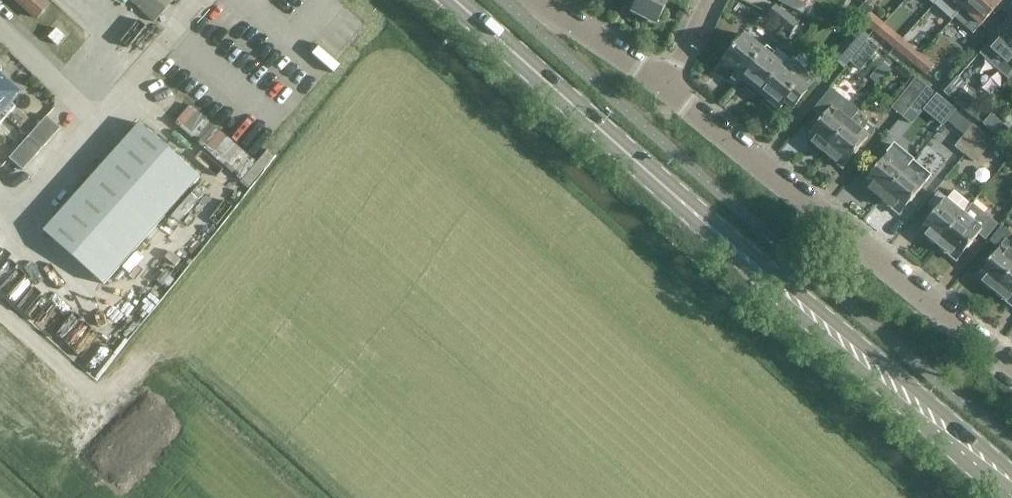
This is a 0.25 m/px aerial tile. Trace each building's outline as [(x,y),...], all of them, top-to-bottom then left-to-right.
[(38,18),(50,5),(44,0),(18,0),(38,18)] [(175,0),(132,0),(156,21),(175,0)] [(669,0),(639,0),(633,12),(657,24),(669,0)] [(839,21),(848,20),(850,21),(866,5),(869,0),(850,0),(846,6),(843,13),(839,21)] [(963,9),(971,0),(952,0),(963,9)] [(955,17),(973,34),(1002,2),(1000,0),(971,0),(963,9),(955,17)] [(866,5),(850,21),(857,27),(870,38),(874,33),(876,35),(885,24),(872,13),(874,11),(866,5)] [(782,28),(791,18),(776,6),(768,16),(782,28)] [(791,35),(800,24),(791,18),(782,28),(791,35)] [(876,35),(894,50),(903,39),(885,24),(876,35)] [(857,27),(831,59),(844,70),(869,40),(870,38),(857,27)] [(1007,40),(1011,44),(999,58),(1007,65),(1011,61),(1011,34),(1007,40)] [(716,70),(735,86),(764,51),(745,35),(716,70)] [(894,50),(913,65),(921,54),(903,39),(894,50)] [(869,40),(850,63),(862,72),(880,49),(869,40)] [(764,51),(735,86),(736,87),(742,79),(760,94),(783,66),(772,57),(775,53),(768,46),(764,51)] [(921,54),(913,65),(927,76),(935,66),(921,54)] [(932,76),(943,86),(961,66),(949,56),(932,76)] [(783,66),(760,94),(779,110),(785,102),(793,109),(816,81),(808,75),(789,59),(783,66)] [(4,113),(22,92),(1,74),(4,70),(4,65),(0,62),(0,110),(4,113)] [(945,91),(955,100),(968,86),(958,77),(945,91)] [(901,116),(925,86),(917,79),(892,109),(901,116)] [(925,86),(901,116),(912,126),(924,111),(943,126),(956,111),(925,86)] [(194,102),(178,119),(239,176),(255,159),(194,102)] [(805,137),(824,152),(849,122),(830,106),(805,137)] [(991,114),(986,124),(1002,131),(1006,122),(991,114)] [(849,122),(824,152),(842,167),(874,129),(856,115),(850,123),(849,122)] [(61,128),(48,116),(29,137),(42,149),(61,128)] [(142,123),(111,158),(46,230),(106,284),(202,176),(142,123)] [(955,147),(964,155),(983,132),(979,129),(973,125),(955,147)] [(983,132),(964,155),(975,164),(994,141),(983,132)] [(23,169),(42,149),(29,137),(11,158),(23,169)] [(881,199),(913,160),(914,159),(894,144),(862,183),(881,199)] [(932,176),(913,160),(881,199),(901,215),(932,176)] [(921,231),(939,246),(964,215),(946,200),(921,231)] [(973,204),(964,215),(939,246),(958,261),(979,235),(986,241),(999,225),(973,204)] [(996,293),(1011,273),(1011,254),(1011,252),(1011,245),(1006,240),(1002,246),(1003,247),(978,278),(996,293)] [(996,293),(1011,306),(1011,273),(996,293)]
